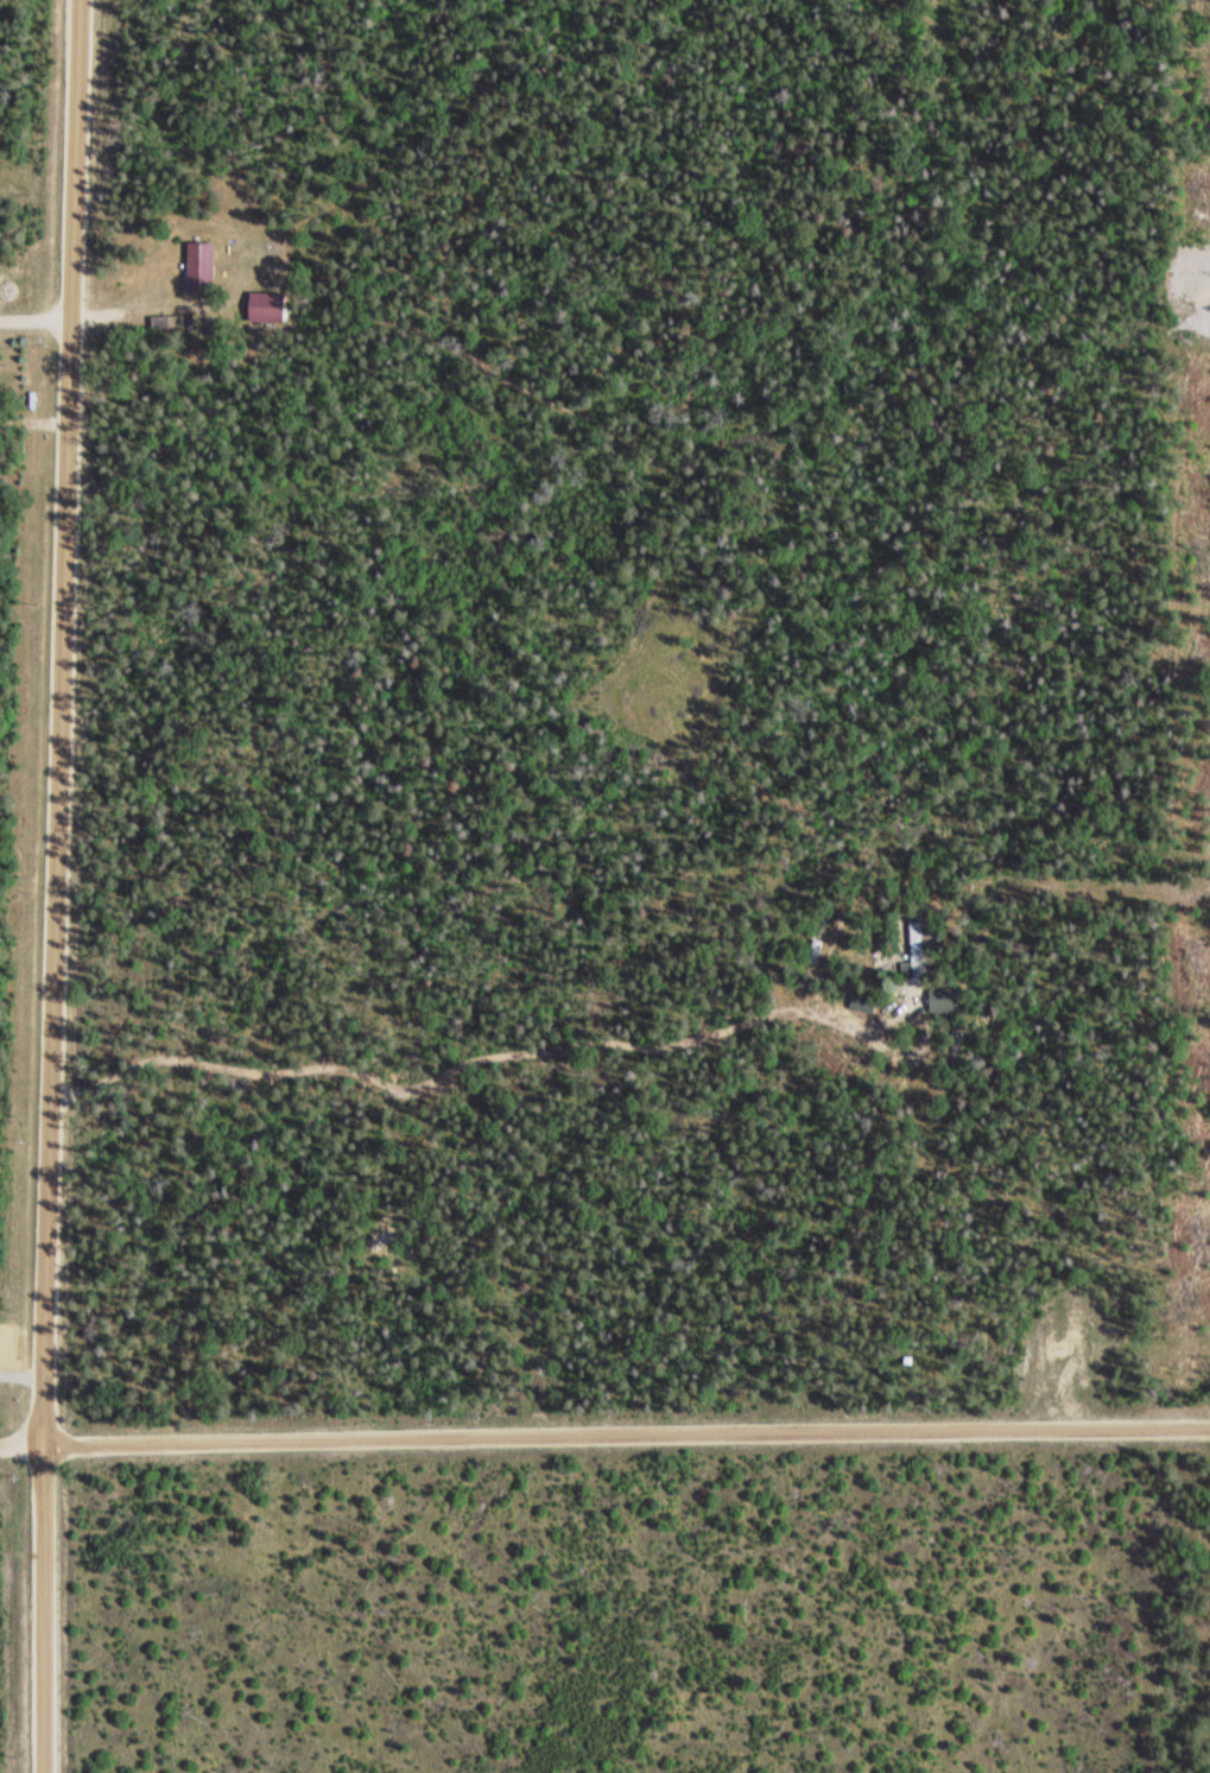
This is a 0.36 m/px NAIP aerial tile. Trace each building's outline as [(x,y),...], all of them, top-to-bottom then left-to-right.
[(211,243),(185,243),(185,293),(211,293),(211,243)] [(247,321),(283,321),(283,293),(247,293),(247,321)] [(909,981),(921,981),(921,923),(909,923),(909,981)]
